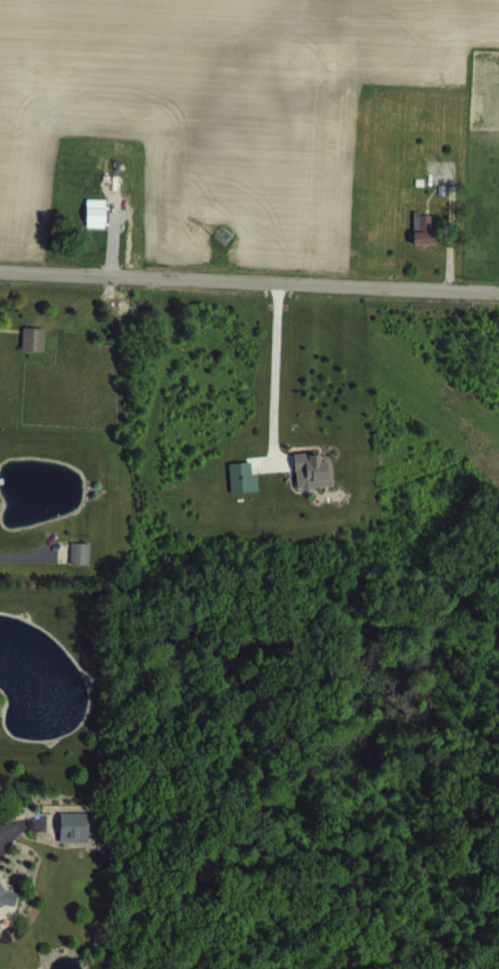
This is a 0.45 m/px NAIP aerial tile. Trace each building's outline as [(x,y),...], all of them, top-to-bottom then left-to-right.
[(109,217),(89,217),(88,244),(108,245),(109,217)] [(435,262),(436,231),(416,230),(415,261),(435,262)] [(47,346),(25,345),(24,368),(46,369),(47,346)] [(334,504),(333,470),(295,472),(297,506),(334,504)] [(260,493),(254,493),(254,479),(231,480),(232,510),(261,509),(260,493)] [(92,582),(93,561),(73,560),(72,582),(92,582)] [(90,861),(91,831),(63,830),(62,860),(90,861)] [(9,923),(18,924),(20,910),(9,908),(0,892),(0,927),(9,923)]
